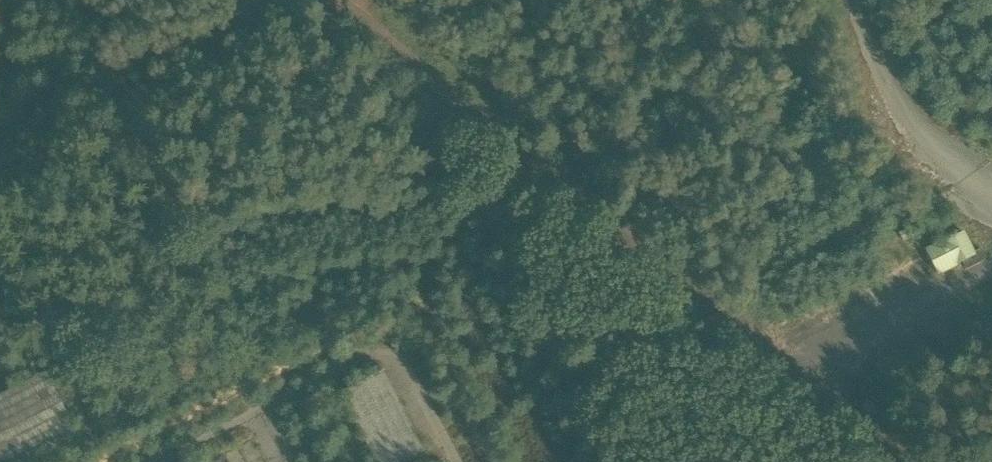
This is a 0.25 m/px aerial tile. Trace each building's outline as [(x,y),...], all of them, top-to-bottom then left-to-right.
[(966,227),(922,249),(936,279),(981,257),(966,227)] [(77,430),(44,368),(0,391),(0,461),(15,461),(77,430)]
